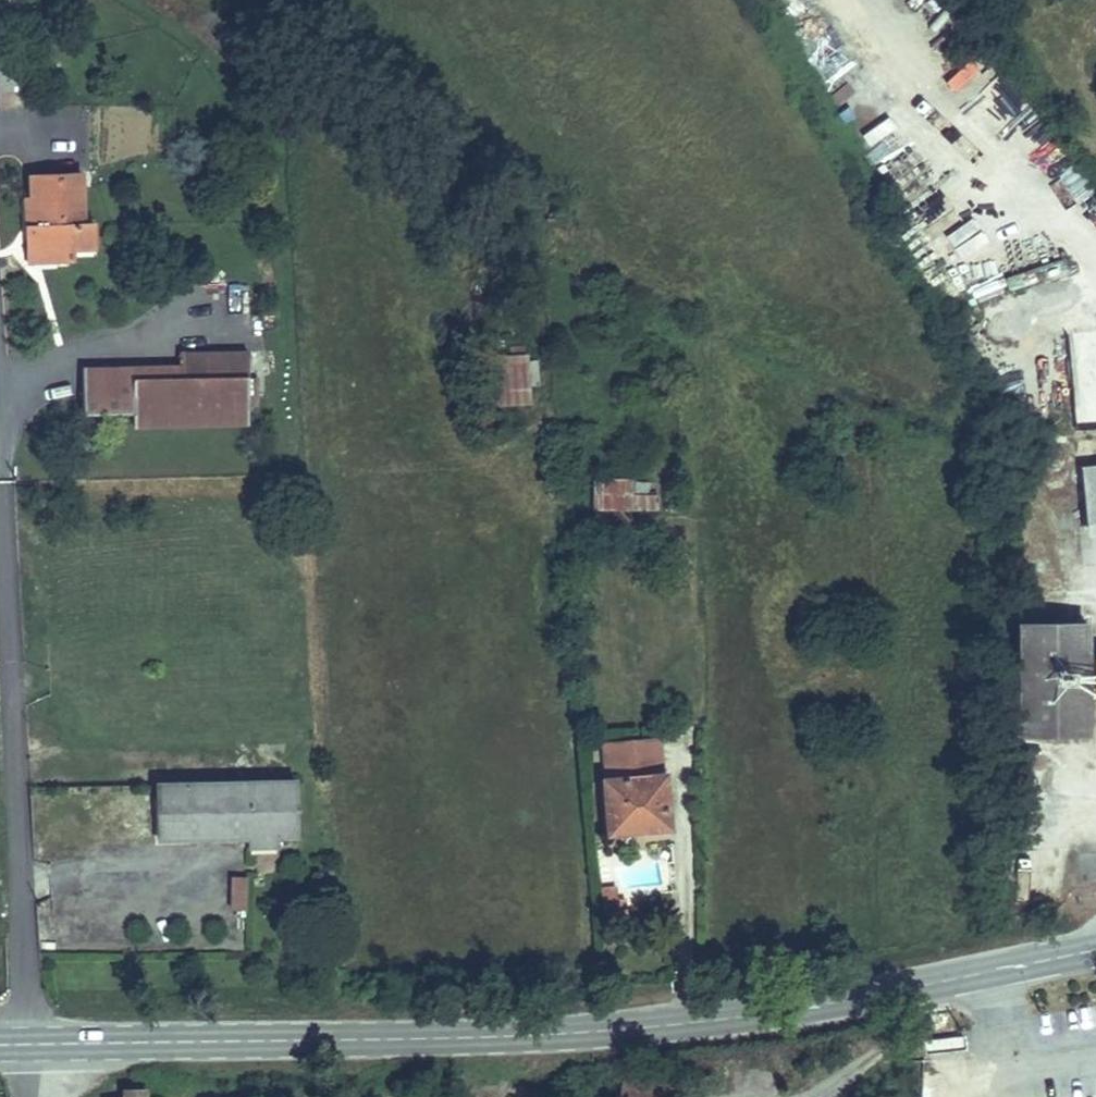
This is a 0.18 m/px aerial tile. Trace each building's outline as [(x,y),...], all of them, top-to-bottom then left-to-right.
[(77,161),(27,161),(29,214),(22,214),(21,250),(68,251),(68,235),(90,235),(90,213),(78,213),(77,161)] [(468,327),(469,387),(513,387),(512,337),(483,337),(483,326),(468,327)] [(1074,430),(1095,429),(1095,330),(1070,331),(1074,430)] [(177,348),(142,364),(142,377),(178,361),(177,348)] [(137,428),(251,424),(250,378),(142,377),(142,364),(86,370),(88,417),(137,416),(137,428)] [(1078,450),(1076,510),(1095,511),(1095,451),(1078,450)] [(595,479),(593,511),(658,514),(658,496),(633,494),(633,480),(595,479)] [(1015,612),(1013,716),(1077,717),(1079,614),(1029,612),(1015,612)] [(658,720),(598,723),(602,798),(635,797),(636,812),(662,810),(658,720)] [(289,788),(159,790),(159,846),(245,844),(245,835),(268,835),(268,844),(290,844),(289,788)] [(635,797),(602,798),(602,813),(636,812),(635,797)] [(245,835),(245,844),(245,850),(268,850),(268,844),(268,835),(245,835)] [(245,912),(246,878),(228,877),(226,911),(245,912)] [(600,888),(602,916),(622,914),(620,886),(600,888)] [(131,1086),(131,1096),(150,1096),(150,1085),(131,1086)]
